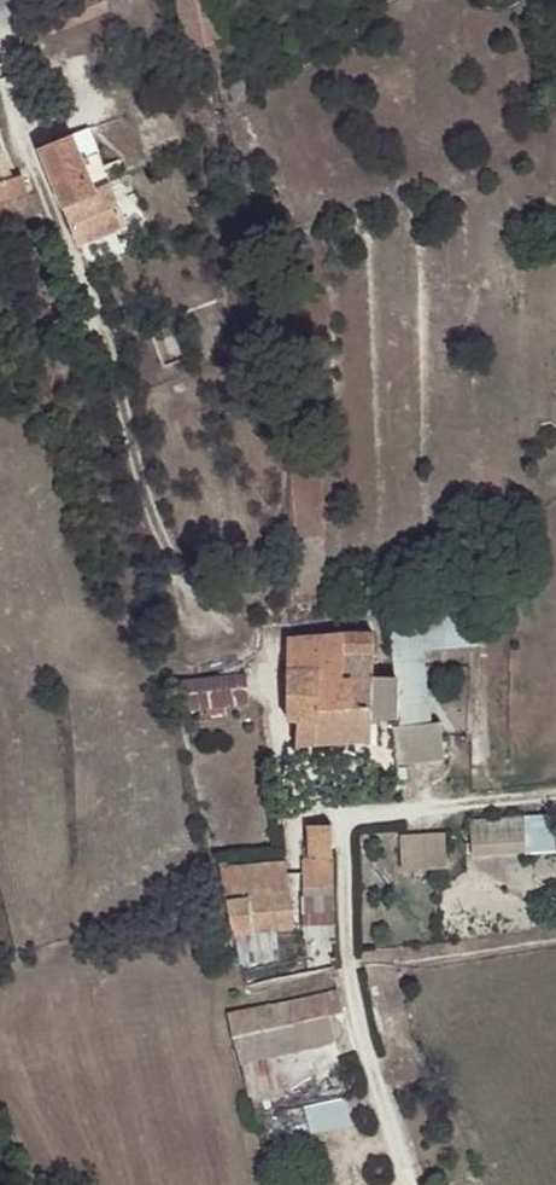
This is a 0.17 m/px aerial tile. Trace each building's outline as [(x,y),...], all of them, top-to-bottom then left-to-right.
[(230,103),(246,99),(243,83),(227,86),(230,103)] [(78,247),(125,230),(97,159),(81,165),(71,138),(39,151),(78,247)] [(33,197),(24,174),(10,178),(0,155),(0,209),(33,197)] [(35,219),(40,229),(45,226),(33,197),(0,209),(0,231),(35,219)] [(423,608),(425,647),(477,644),(475,605),(423,608)] [(372,680),(371,658),(344,661),(342,638),(285,641),(287,723),(295,723),(295,748),(373,744),(374,724),(401,723),(401,700),(420,698),(428,698),(421,616),(394,618),(400,680),(372,680)] [(344,661),(371,658),(371,636),(342,638),(344,661)] [(246,701),(243,677),(179,684),(182,708),(246,701)] [(422,723),(420,698),(401,700),(401,723),(401,726),(422,723)] [(423,741),(422,723),(401,726),(387,727),(388,760),(405,759),(406,763),(456,758),(454,740),(423,741)] [(397,790),(412,787),(409,769),(394,772),(397,790)] [(522,818),(469,821),(471,857),(524,854),(522,818)] [(307,864),(330,863),(328,829),(306,830),(307,864)] [(436,865),(435,847),(400,848),(401,866),(436,865)] [(221,872),(224,894),(287,885),(284,863),(221,872)] [(331,890),(330,863),(307,864),(300,865),(301,892),(331,890)] [(333,927),(331,890),(301,892),(304,930),(333,927)] [(244,902),(226,904),(229,925),(248,923),(248,934),(273,930),(292,928),(288,895),(244,899),(244,902)] [(248,923),(229,925),(238,967),(278,962),(273,930),(248,934),(248,923)] [(333,994),(248,1012),(228,1017),(231,1040),(326,1021),(338,1018),(333,994)] [(326,1021),(231,1040),(237,1066),(276,1057),(332,1045),(326,1021)] [(276,1057),(237,1066),(244,1103),(284,1094),(276,1057)] [(304,1109),(308,1130),(350,1123),(346,1102),(304,1109)]
